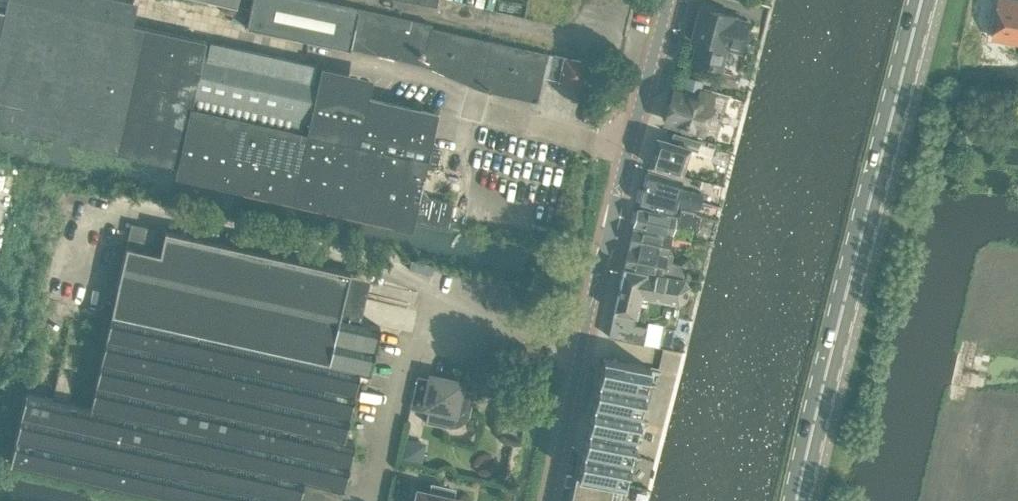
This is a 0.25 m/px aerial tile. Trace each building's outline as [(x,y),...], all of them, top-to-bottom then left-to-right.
[(0,48),(0,126),(178,165),(177,169),(448,229),(454,201),(419,194),(427,161),(438,163),(441,149),(430,146),(437,113),(369,98),(374,77),(126,23),(131,1),(125,0),(11,0),(0,48)] [(11,0),(7,0),(5,9),(4,11),(0,10),(0,48),(11,0)] [(357,9),(318,0),(252,0),(247,26),(333,45),(349,48),(349,47),(357,9)] [(684,35),(697,38),(691,59),(720,67),(726,46),(739,49),(747,21),(733,17),(734,15),(719,11),(720,5),(699,0),(693,0),(684,35)] [(994,37),(1017,41),(1017,0),(999,0),(994,37)] [(590,62),(564,56),(431,28),(432,23),(358,8),(357,9),(349,47),(424,64),(473,86),(536,99),(542,76),(585,85),(590,62)] [(686,75),(681,89),(699,94),(703,80),(686,75)] [(700,96),(682,91),(682,92),(673,90),(665,118),(702,129),(712,94),(701,91),(700,96)] [(657,136),(649,163),(681,173),(688,148),(697,151),(701,140),(673,131),(671,140),(657,136)] [(643,185),(700,200),(701,193),(679,187),(681,178),(647,169),(643,185)] [(696,178),(694,185),(703,187),(705,180),(696,178)] [(698,207),(700,200),(643,185),(639,202),(672,211),(675,201),(698,207)] [(637,207),(633,223),(671,232),(673,224),(692,228),(693,225),(697,226),(700,216),(695,215),(696,213),(680,210),(679,217),(675,216),(637,207)] [(158,251),(164,228),(130,221),(125,244),(158,251)] [(125,244),(123,254),(110,312),(369,372),(380,326),(340,316),(350,270),(277,254),(164,228),(158,251),(125,244)] [(689,246),(690,241),(632,228),(629,244),(667,252),(669,242),(689,246)] [(626,254),(624,264),(663,273),(662,274),(682,279),(684,272),(685,266),(671,263),(672,257),(667,255),(628,247),(626,254)] [(623,266),(609,335),(641,342),(643,343),(646,326),(635,324),(641,296),(675,303),(686,299),(688,285),(685,279),(682,279),(662,274),(623,266)] [(369,372),(110,312),(89,405),(25,391),(9,461),(188,500),(298,500),(304,478),(344,487),(354,440),(344,438),(359,370),(369,372)] [(592,415),(579,474),(612,481),(624,484),(651,366),(605,355),(592,415)] [(430,375),(423,406),(428,407),(425,422),(446,427),(451,427),(456,427),(460,425),(464,423),(466,420),(468,416),(470,413),(475,391),(460,388),(461,382),(430,375)] [(402,436),(398,458),(409,460),(414,438),(402,436)] [(573,500),(620,500),(608,498),(612,481),(579,474),(573,500)] [(458,499),(449,497),(451,490),(434,486),(432,493),(419,490),(416,500),(458,500),(458,499)]
